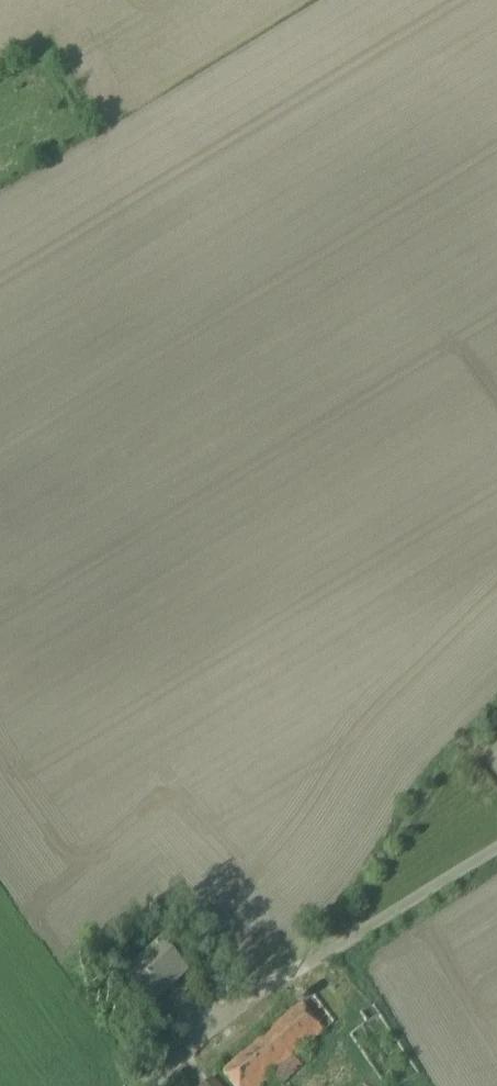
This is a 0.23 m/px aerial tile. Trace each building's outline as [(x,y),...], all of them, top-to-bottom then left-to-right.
[(159,944),(124,978),(136,989),(151,1005),(153,1004),(169,988),(186,971),(171,956),(159,944)] [(275,1074),(295,1056),(336,1020),(328,1011),(313,994),(223,1072),(236,1085),(261,1085),(275,1074)] [(212,1077),(202,1085),(220,1085),(212,1077)]
